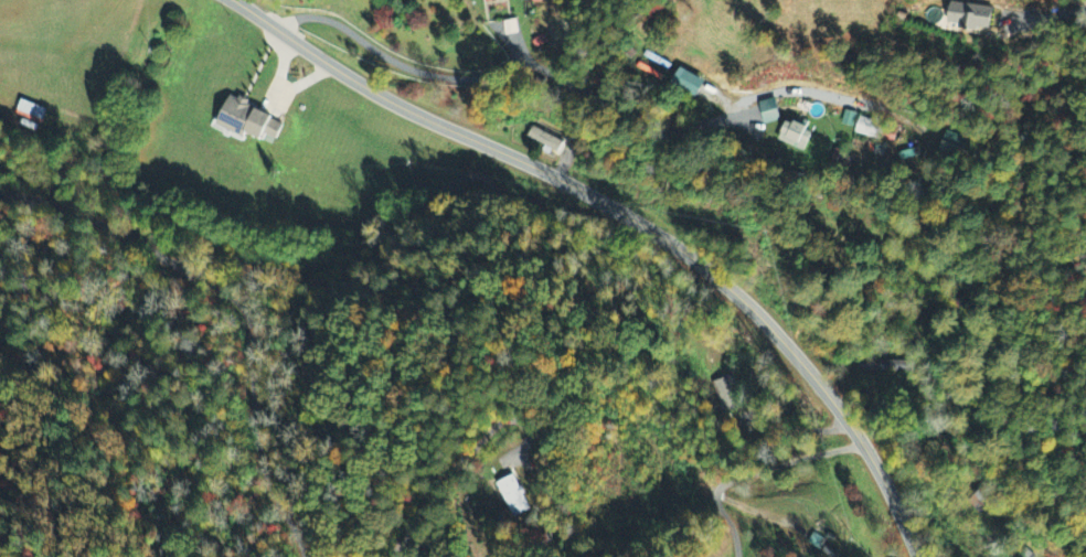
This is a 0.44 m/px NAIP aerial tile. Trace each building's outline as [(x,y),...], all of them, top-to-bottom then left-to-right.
[(991,31),(993,8),(950,5),(949,26),(959,27),(959,32),(979,33),(979,30),(991,31)] [(671,87),(696,100),(705,84),(680,70),(671,87)] [(217,129),(244,140),(246,136),(263,143),(265,137),(277,141),(285,123),(229,99),(217,129)] [(765,127),(781,122),(775,100),(759,105),(765,127)] [(15,117),(41,128),(47,112),(21,102),(15,117)] [(878,140),(881,124),(859,120),(856,136),(878,140)] [(813,132),(787,122),(779,144),(805,153),(813,132)] [(526,139),(557,154),(562,144),(531,129),(526,139)] [(965,138),(944,134),(940,155),(961,159),(965,138)] [(858,363),(858,378),(910,377),(910,362),(858,363)] [(531,511),(515,476),(496,484),(513,520),(531,511)]
